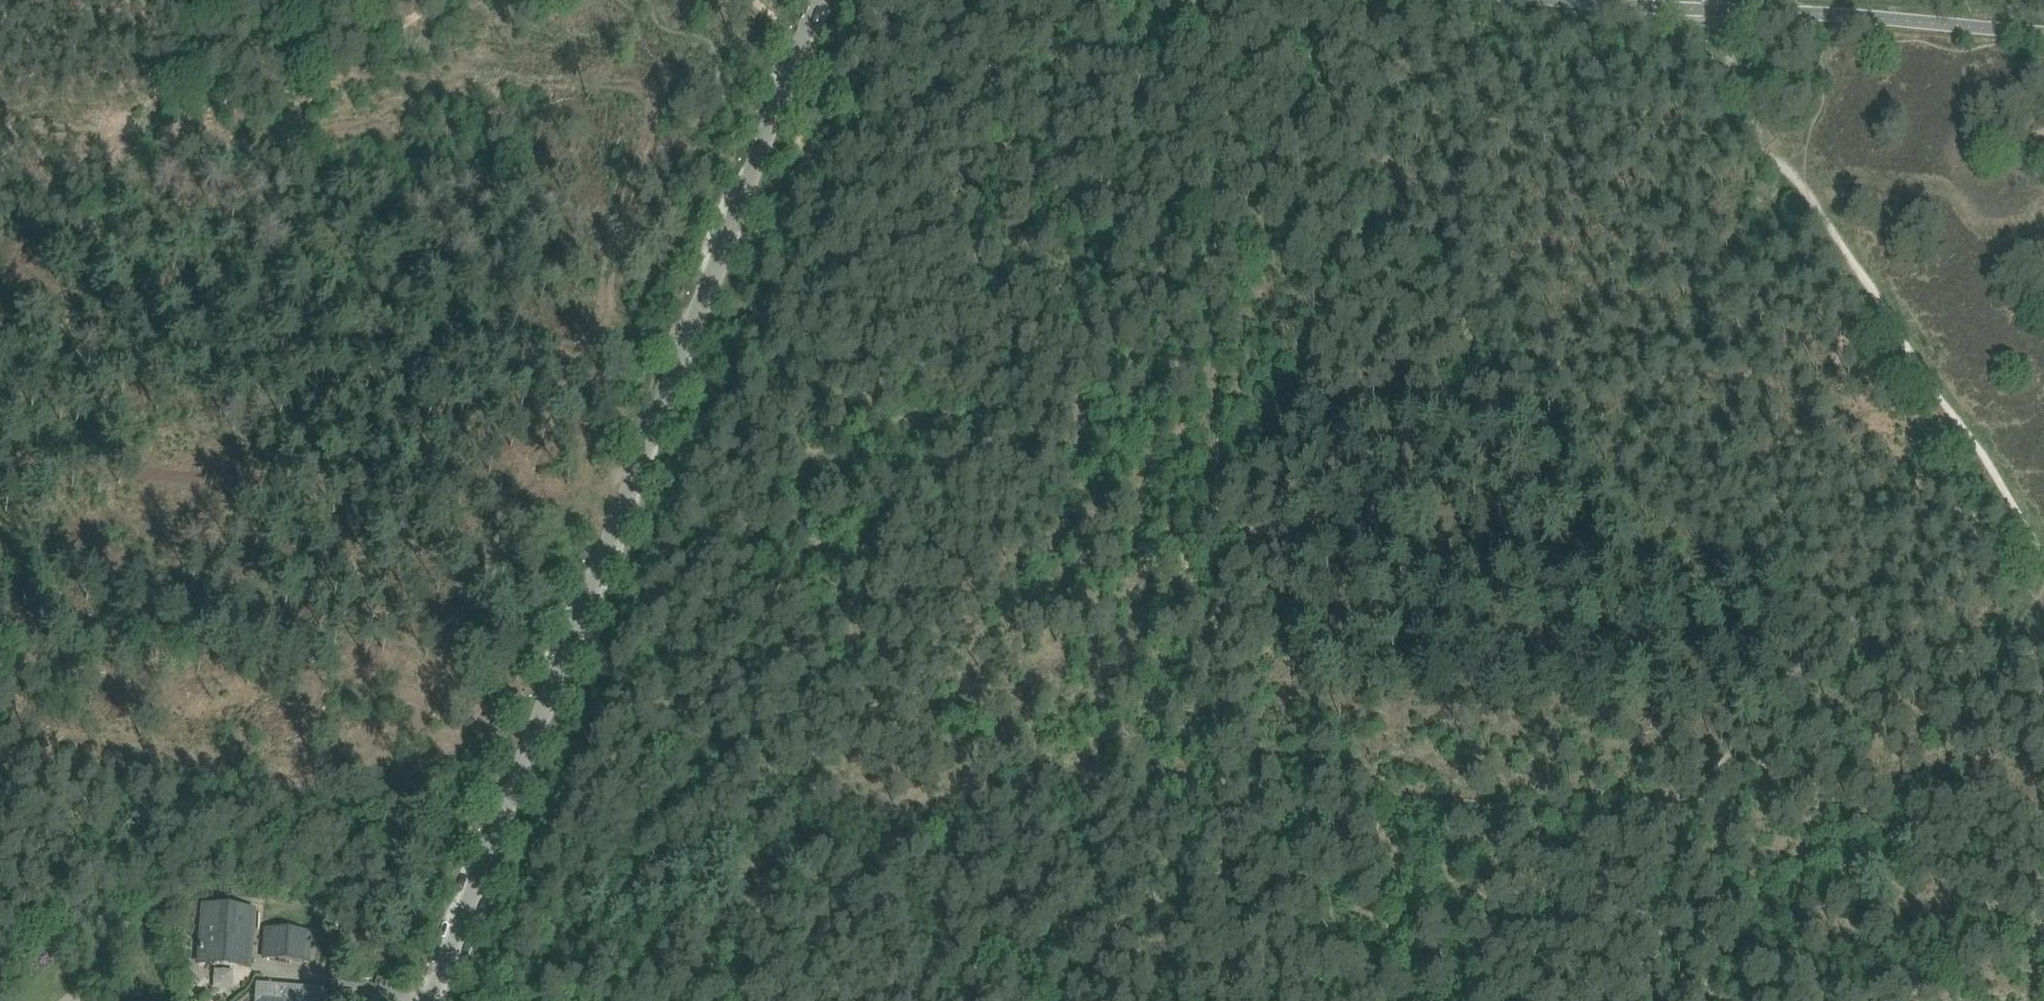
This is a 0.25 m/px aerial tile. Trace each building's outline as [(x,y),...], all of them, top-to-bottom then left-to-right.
[(241,943),(251,944),(254,910),(204,906),(200,952),(240,955),(241,943)] [(308,962),(310,933),(267,930),(266,938),(280,939),(279,960),(308,962)] [(328,989),(275,985),(274,1000),(327,1000),(328,989)]
